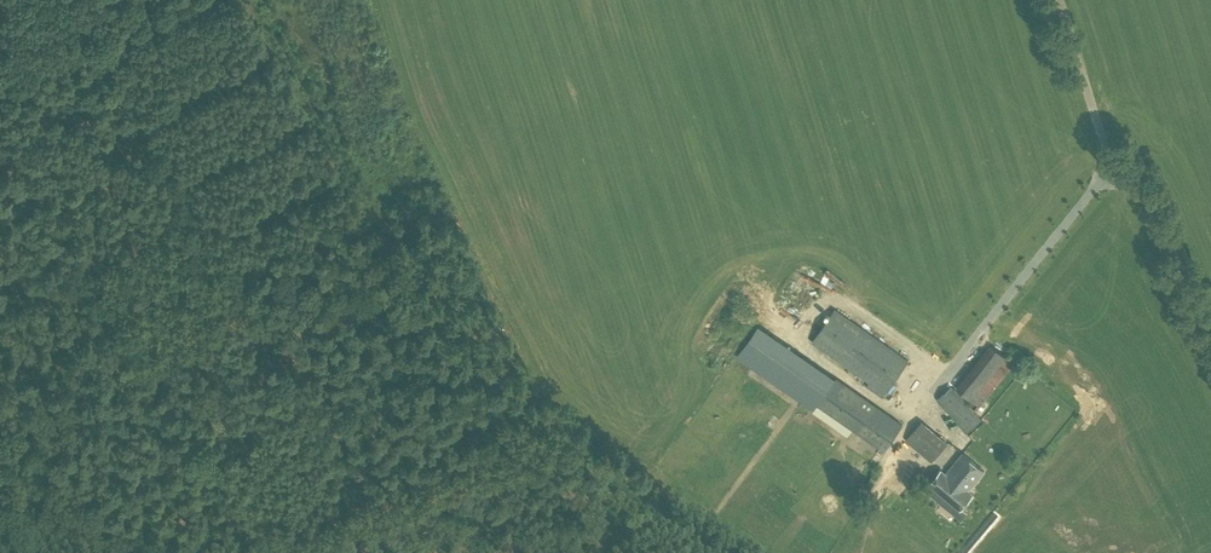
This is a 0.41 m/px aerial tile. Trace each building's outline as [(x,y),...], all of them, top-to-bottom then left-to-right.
[(907,361),(861,329),(861,328),(835,310),(812,342),(839,361),(839,360),(872,383),(869,387),(883,397),(907,361)] [(778,359),(810,381),(811,379),(823,387),(833,373),(779,338),(765,359),(774,365),(778,359)] [(902,425),(876,407),(835,379),(818,405),(858,433),(884,451),(902,425)] [(967,432),(981,419),(951,387),(938,399),(967,432)] [(931,462),(947,443),(921,422),(906,440),(931,462)] [(968,491),(984,471),(962,454),(945,474),(941,471),(929,484),(960,509),(972,494),(968,491)]
